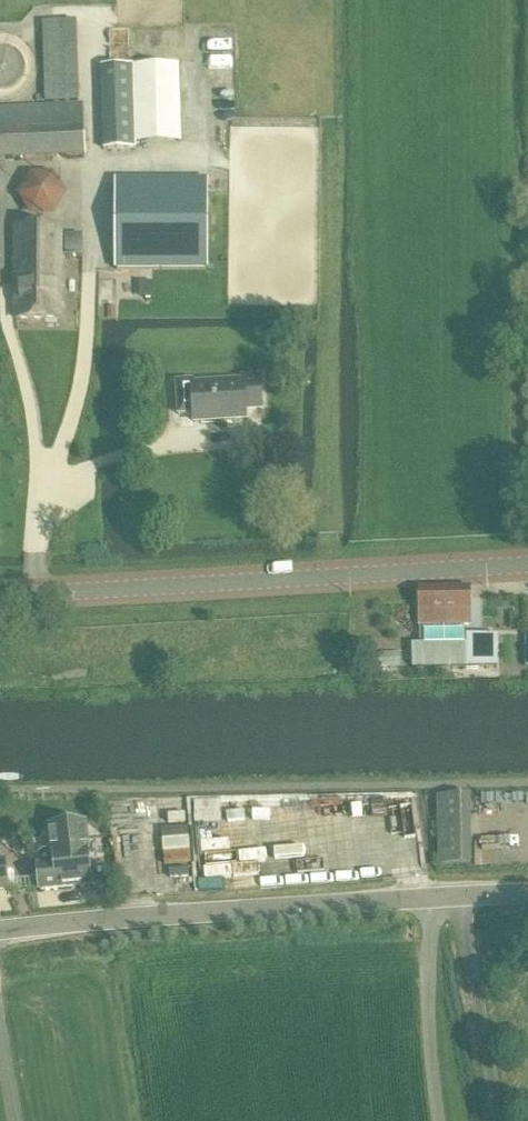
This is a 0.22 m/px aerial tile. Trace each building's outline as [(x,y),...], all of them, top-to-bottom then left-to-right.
[(133,66),(100,66),(102,149),(136,148),(136,144),(134,66),(133,66)] [(43,158),(85,156),(84,127),(83,105),(45,107),(21,108),(0,109),(0,160),(43,158)] [(66,195),(67,189),(66,183),(64,178),(60,173),(56,169),(50,166),(44,165),(38,166),(32,168),(27,171),(23,175),(20,181),(18,186),(18,193),(20,198),(23,204),(27,208),(32,211),(38,213),(44,214),(50,213),(56,210),(60,206),(64,201),(66,195)] [(114,268),(205,267),(204,175),(113,176),(114,268)] [(15,318),(60,318),(60,227),(15,228),(15,318)] [(246,409),(262,407),(259,375),(243,377),(243,381),(193,385),(193,380),(176,381),(178,415),(194,414),(194,422),(247,418),(246,409)] [(445,588),(419,588),(420,627),(444,627),(471,626),(470,598),(470,587),(445,588)] [(443,667),(498,666),(498,635),(466,635),(466,643),(442,644),(443,667)] [(412,668),(443,667),(442,644),(412,644),(412,668)] [(383,669),(401,668),(400,655),(382,655),(383,669)] [(438,865),(470,864),(468,797),(437,798),(438,865)] [(41,851),(36,858),(37,869),(39,890),(45,889),(50,889),(53,888),(59,888),(71,886),(77,886),(80,885),(85,885),(91,884),(87,852),(87,851),(87,849),(86,844),(84,825),(78,826),(73,826),(73,822),(60,823),(61,827),(56,828),(50,828),(51,835),(47,835),(49,850),(49,851),(41,851)] [(8,888),(5,863),(0,864),(0,889),(8,888)]
